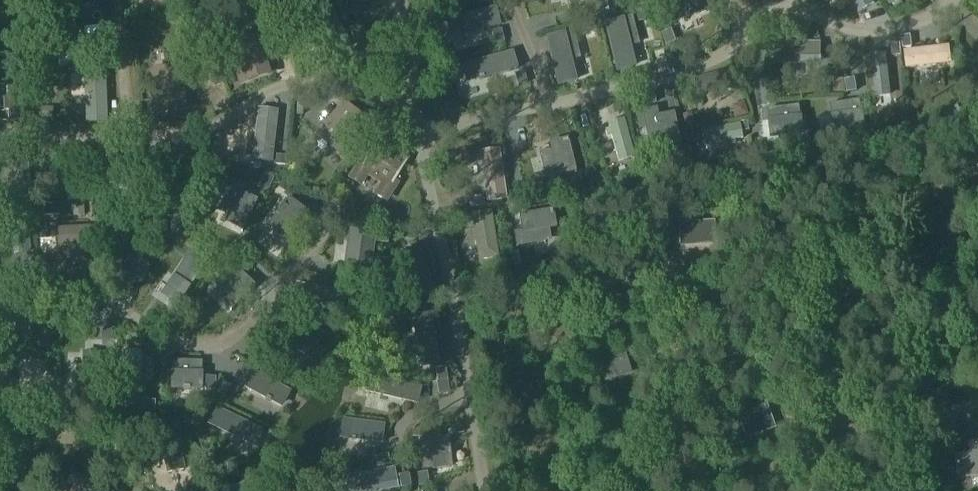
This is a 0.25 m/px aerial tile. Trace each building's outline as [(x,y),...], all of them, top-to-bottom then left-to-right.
[(656,9),(663,27),(712,9),(708,0),(679,0),(656,9)] [(859,14),(875,5),(873,0),(851,0),(859,14)] [(494,8),(444,21),(449,41),(500,27),(494,8)] [(631,17),(602,24),(614,73),(634,68),(629,47),(638,45),(631,17)] [(572,31),(543,38),(555,88),(575,83),(570,62),(579,60),(572,31)] [(137,35),(140,55),(158,53),(155,32),(137,35)] [(261,33),(228,44),(240,83),(273,72),(261,33)] [(0,37),(0,52),(34,48),(32,34),(0,37)] [(769,45),(769,67),(820,66),(820,44),(769,45)] [(949,46),(904,52),(906,70),(952,64),(949,46)] [(93,52),(58,56),(59,67),(95,64),(93,52)] [(512,52),(461,66),(465,84),(517,70),(512,52)] [(887,55),(871,56),(875,98),(891,96),(887,55)] [(183,68),(149,74),(156,113),(190,108),(183,68)] [(735,70),(695,81),(699,98),(740,87),(735,70)] [(218,72),(200,73),(201,103),(220,102),(218,72)] [(84,74),(86,125),(107,125),(106,74),(84,74)] [(21,83),(7,84),(7,98),(8,112),(8,122),(23,122),(21,83)] [(373,126),(343,101),(313,136),(344,161),(373,126)] [(861,101),(831,106),(835,135),(866,130),(861,101)] [(799,107),(768,111),(772,141),(803,137),(799,107)] [(257,109),(251,162),(272,164),(278,111),(257,109)] [(657,109),(642,112),(649,148),(660,146),(661,153),(681,149),(674,114),(658,118),(657,109)] [(624,119),(608,123),(609,130),(611,137),(618,162),(634,158),(624,119)] [(739,126),(701,133),(703,147),(742,140),(739,126)] [(549,152),(538,155),(547,190),(562,186),(560,178),(576,175),(567,140),(548,145),(549,152)] [(408,160),(376,141),(368,154),(363,152),(347,179),(361,187),(367,178),(379,186),(374,195),(387,203),(399,183),(395,181),(408,160)] [(499,151),(480,154),(487,204),(507,201),(499,151)] [(28,163),(13,164),(17,201),(32,200),(28,163)] [(61,217),(58,165),(38,166),(41,218),(61,217)] [(249,198),(268,198),(268,177),(249,177),(249,198)] [(233,181),(218,214),(229,219),(226,225),(244,234),(259,202),(244,195),(248,188),(233,181)] [(178,195),(166,197),(171,233),(187,231),(186,223),(201,221),(197,186),(178,188),(178,195)] [(287,199),(266,227),(289,245),(310,217),(287,199)] [(27,212),(10,215),(15,256),(33,253),(27,212)] [(491,212),(471,215),(478,262),(498,259),(491,212)] [(512,234),(515,250),(551,244),(549,232),(556,231),(553,212),(518,217),(521,233),(512,234)] [(714,223),(678,225),(679,246),(715,243),(714,223)] [(78,271),(94,270),(91,227),(58,230),(59,247),(76,246),(78,271)] [(370,272),(376,234),(349,230),(344,268),(370,272)] [(109,241),(117,277),(128,274),(130,281),(149,277),(142,243),(126,246),(125,238),(109,241)] [(420,248),(402,254),(418,305),(436,299),(420,248)] [(190,252),(159,297),(175,308),(205,263),(190,252)] [(238,259),(213,286),(222,294),(217,299),(232,312),(255,287),(243,276),(249,269),(238,259)] [(296,284),(291,305),(341,315),(345,295),(296,284)] [(192,310),(200,329),(223,320),(216,301),(192,310)] [(432,316),(414,319),(422,369),(440,366),(432,316)] [(273,320),(264,336),(310,361),(319,344),(273,320)] [(19,322),(13,336),(47,352),(53,338),(19,322)] [(72,406),(82,406),(101,407),(104,355),(84,354),(83,376),(73,375),(72,406)] [(122,355),(120,408),(138,409),(140,356),(122,355)] [(625,356),(598,365),(603,382),(630,373),(625,356)] [(172,361),(172,392),(202,393),(202,362),(172,361)] [(244,369),(235,386),(283,410),(291,393),(244,369)] [(371,377),(367,394),(416,406),(420,389),(371,377)] [(758,412),(739,419),(745,437),(774,427),(766,404),(756,407),(758,412)] [(216,409),(208,426),(256,449),(264,432),(216,409)] [(343,421),(341,438),(382,444),(384,426),(343,421)] [(156,426),(166,475),(184,471),(174,422),(156,426)] [(448,439),(418,442),(421,472),(451,469),(448,439)] [(954,458),(957,481),(977,478),(977,444),(968,446),(970,456),(954,458)] [(345,477),(348,490),(386,490),(398,489),(394,468),(345,477)] [(227,490),(267,490),(272,488),(263,471),(227,490)] [(67,484),(89,490),(99,490),(101,482),(70,473),(67,484)]
